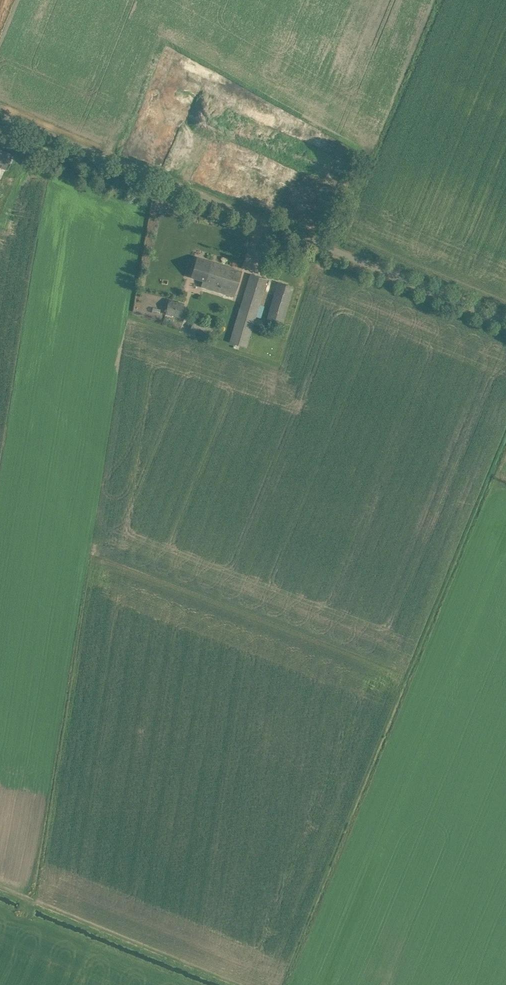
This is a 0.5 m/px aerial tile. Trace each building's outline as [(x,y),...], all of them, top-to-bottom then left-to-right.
[(6,169),(12,155),(0,150),(0,167),(6,169)] [(197,258),(194,269),(191,277),(203,281),(201,286),(233,296),(241,272),(197,258)] [(250,274),(247,284),(229,341),(246,347),(267,279),(250,274)] [(278,283),(275,293),(265,323),(280,328),(290,298),(293,287),(278,283)] [(166,314),(181,317),(185,303),(169,299),(166,314)] [(184,316),(179,330),(195,336),(196,334),(214,341),(218,328),(184,316)]
